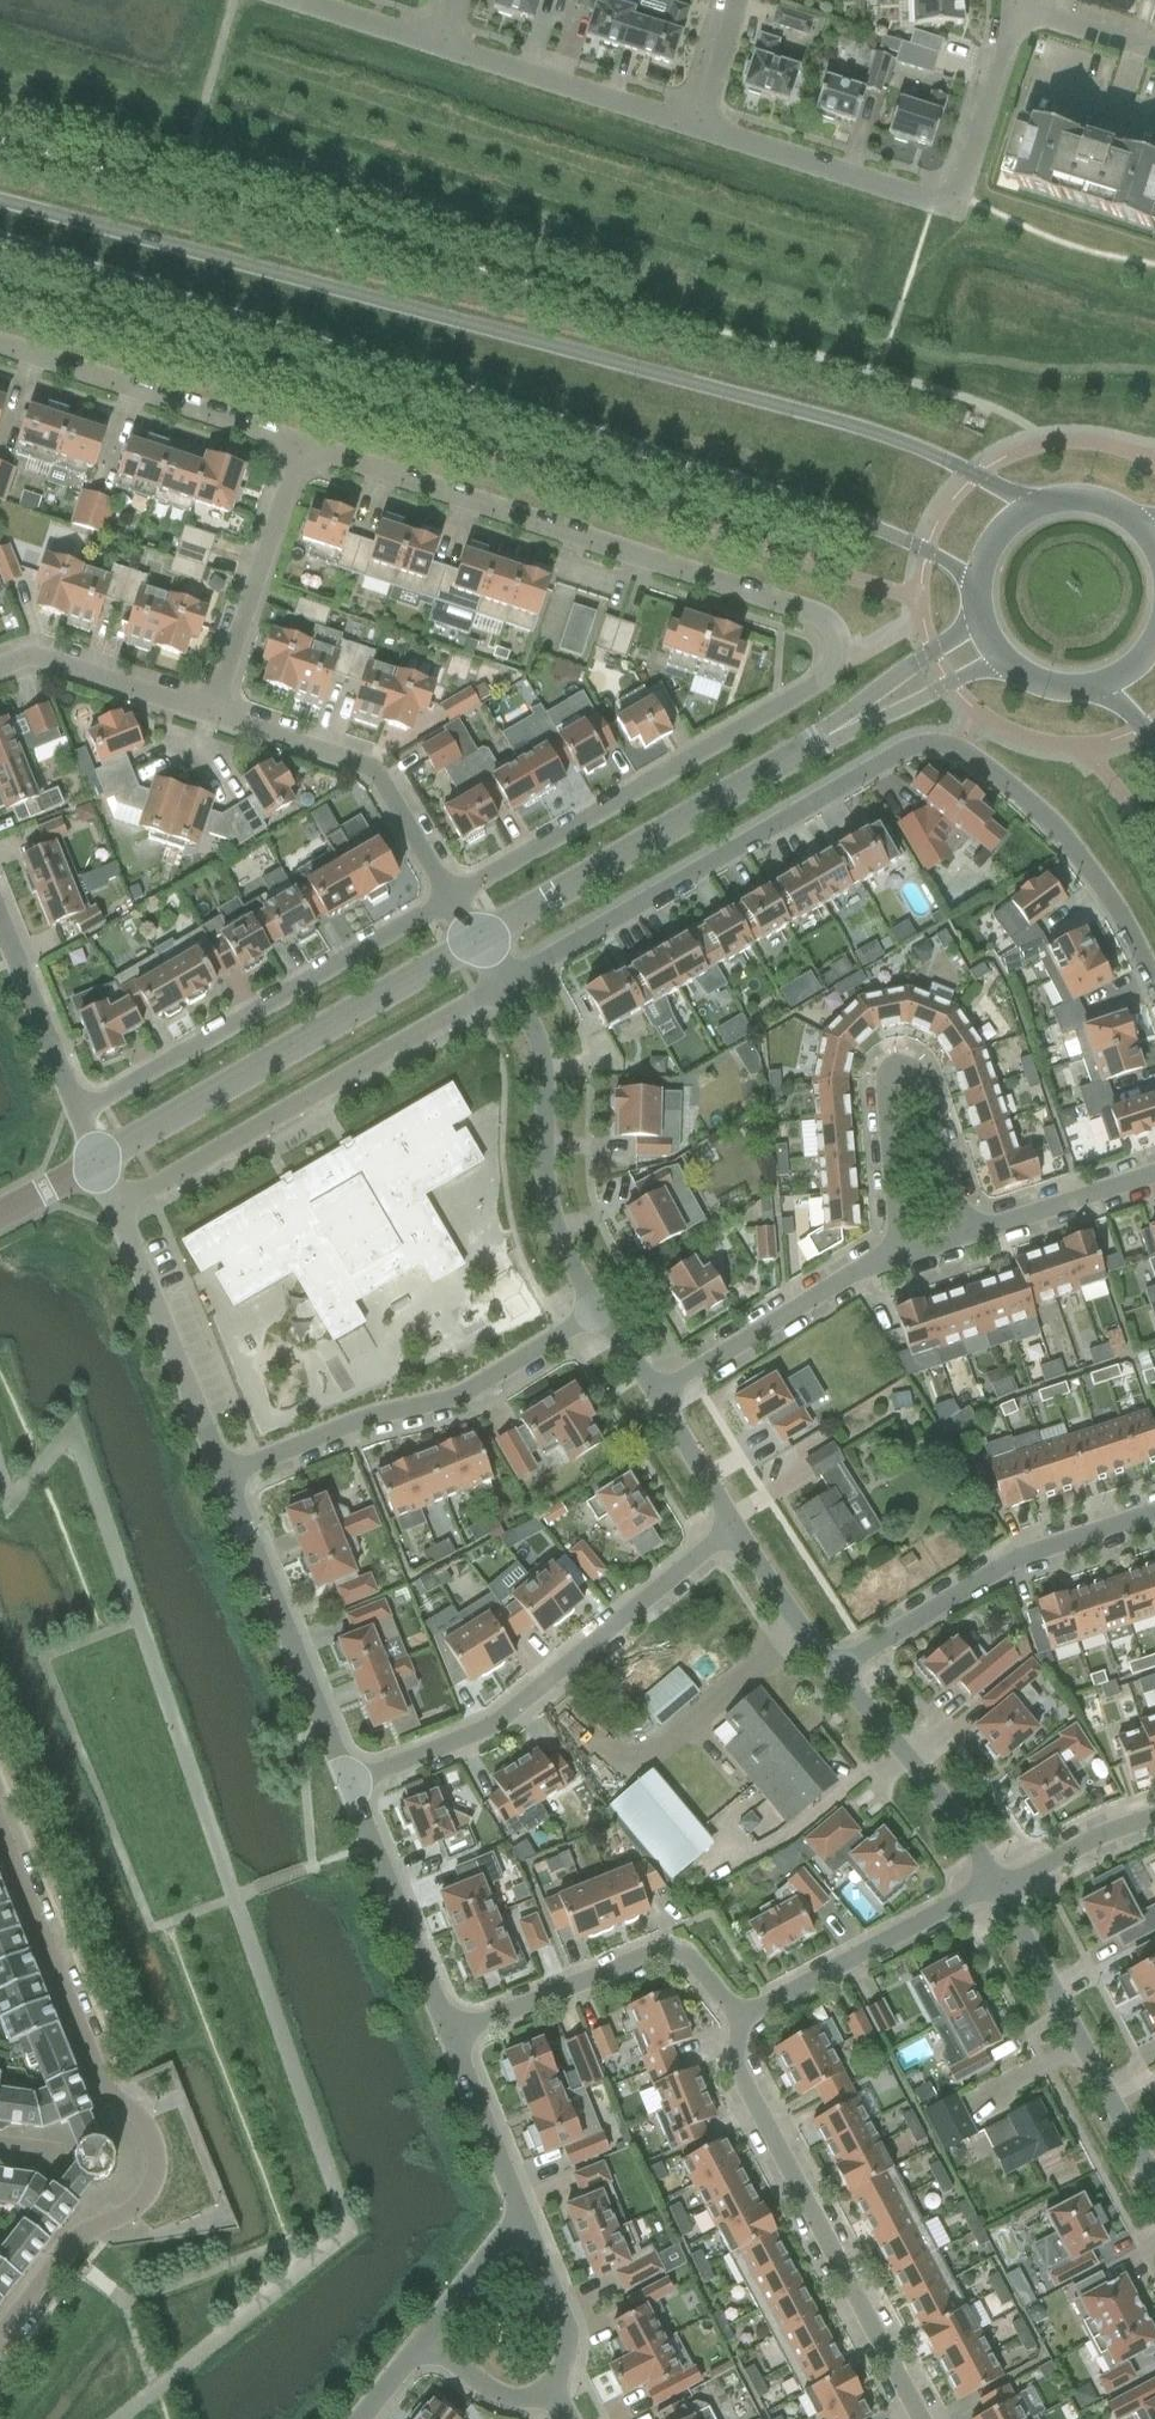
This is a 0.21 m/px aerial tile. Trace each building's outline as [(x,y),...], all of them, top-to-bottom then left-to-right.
[(493,9),(498,10),(497,14),(510,18),(512,15),(532,21),(539,0),(495,0),(493,9)] [(633,8),(632,8),(632,11),(612,4),(613,0),(577,0),(575,7),(593,13),(585,38),(620,49),(633,8)] [(961,0),(914,0),(912,0),(913,27),(962,25),(962,20),(963,20),(963,22),(965,22),(964,1),(962,1),(963,2),(961,2),(961,0)] [(651,14),(633,8),(620,49),(671,65),(688,9),(671,4),(666,22),(651,17),(651,14)] [(808,36),(813,20),(776,8),(771,25),(808,36)] [(913,32),(909,45),(938,55),(943,41),(913,32)] [(787,102),(794,79),(797,70),(771,61),(778,42),(760,36),(750,65),(747,64),(743,78),(746,79),(743,88),(747,89),(746,92),(760,97),(761,94),(787,102)] [(897,54),(901,43),(881,37),(878,48),(897,54)] [(938,55),(909,45),(901,43),(897,54),(894,63),(931,75),(932,76),(938,55)] [(827,69),(821,88),(814,111),(820,112),(818,117),(833,122),(834,117),(854,123),(864,92),(863,91),(864,89),(879,94),(891,59),(874,53),(865,81),(827,69)] [(946,97),(931,92),(925,109),(898,101),(887,134),(895,136),(893,140),(906,144),(907,140),(930,148),(946,97)] [(1129,151),(1128,152),(1121,150),(1125,137),(1097,128),(1093,141),(1085,139),(1085,137),(1039,123),(1038,124),(1024,120),(1009,167),(1024,172),(1020,183),(1019,186),(1065,200),(1066,199),(1154,229),(1154,159),(1129,151)] [(15,455),(52,467),(67,422),(64,421),(67,411),(48,405),(45,414),(30,409),(15,455)] [(84,427),(67,422),(52,467),(83,478),(86,467),(93,469),(105,434),(100,433),(98,424),(90,422),(84,427)] [(115,488),(152,501),(167,455),(163,454),(167,444),(148,438),(145,447),(130,442),(122,465),(115,488)] [(205,461),(204,461),(181,453),(179,459),(167,455),(152,501),(189,513),(193,502),(192,502),(205,461)] [(205,457),(204,461),(205,461),(192,502),(193,502),(229,514),(244,470),(234,467),(235,463),(216,457),(215,461),(205,457)] [(0,465),(0,500),(3,501),(14,470),(0,465)] [(87,529),(98,497),(82,492),(71,524),(87,529)] [(114,503),(98,497),(87,529),(103,534),(114,503)] [(306,559),(349,573),(360,540),(346,536),(352,516),(323,506),(319,519),(310,516),(302,541),(311,544),(306,559)] [(391,587),(409,535),(380,525),(374,545),(360,540),(349,573),(391,587)] [(183,527),(178,543),(210,553),(215,537),(183,527)] [(437,544),(409,535),(391,587),(434,601),(444,568),(430,564),(437,544)] [(205,568),(210,553),(178,543),(173,557),(205,568)] [(8,547),(0,550),(0,574),(4,584),(21,578),(8,547)] [(434,601),(427,621),(469,635),(476,615),(493,563),(465,553),(458,573),(444,568),(434,601)] [(65,618),(81,568),(44,556),(35,585),(42,588),(35,608),(65,618)] [(200,584),(205,568),(173,557),(168,573),(200,584)] [(503,624),(520,572),(493,563),(476,615),(503,624)] [(104,599),(119,604),(130,571),(113,566),(109,577),(81,568),(65,618),(68,619),(66,625),(89,633),(91,626),(95,628),(104,599)] [(154,647),(170,597),(143,588),(147,577),(130,571),(119,604),(133,609),(124,637),(128,639),(126,645),(149,653),(151,646),(154,647)] [(549,581),(520,572),(503,624),(531,634),(549,581)] [(207,609),(170,597),(154,647),(183,657),(190,637),(197,639),(207,609)] [(324,626),(330,610),(298,599),(293,616),(324,626)] [(572,606),(558,650),(580,657),(595,614),(572,606)] [(693,677),(711,625),(683,615),(678,628),(669,625),(661,650),(670,653),(665,668),(693,677)] [(609,653),(620,621),(604,616),(593,648),(609,653)] [(636,627),(620,621),(609,653),(625,659),(636,627)] [(739,634),(711,625),(693,677),(722,686),(727,672),(736,675),(744,650),(735,647),(739,634)] [(292,693),(309,643),(272,631),(262,661),(269,663),(263,683),(292,693)] [(472,657),(477,643),(468,640),(463,654),(472,657)] [(331,674),(346,679),(357,647),(340,641),(336,652),(309,643),(292,693),(295,694),(293,701),(316,708),(318,702),(322,703),(331,674)] [(381,722),(398,672),(370,663),(374,652),(357,647),(346,679),(361,684),(352,713),(355,714),(353,720),(376,728),(378,722),(381,722)] [(506,662),(509,652),(495,648),(492,657),(506,662)] [(435,685),(398,672),(381,722),(411,732),(418,712),(425,715),(435,685)] [(659,685),(646,693),(645,694),(662,724),(663,723),(677,715),(659,685)] [(670,735),(663,723),(662,724),(645,694),(646,693),(642,688),(616,703),(624,716),(615,721),(628,744),(637,739),(644,751),(670,735)] [(478,705),(470,690),(440,706),(449,722),(478,705)] [(582,692),(544,714),(572,762),(579,773),(583,770),(586,776),(605,765),(602,759),(603,758),(600,755),(613,747),(582,692)] [(61,740),(56,729),(57,729),(47,704),(0,723),(0,764),(27,753),(61,740)] [(531,746),(514,756),(539,800),(554,792),(552,788),(564,781),(558,770),(572,762),(544,714),(540,706),(530,712),(535,722),(522,730),(531,746)] [(94,772),(100,786),(132,774),(124,754),(142,747),(130,717),(122,720),(120,714),(97,723),(100,729),(88,734),(101,769),(94,772)] [(496,820),(488,808),(461,761),(445,733),(421,748),(436,773),(443,769),(459,797),(442,807),(445,812),(444,812),(462,842),(465,840),(467,845),(483,835),(481,831),(484,829),(483,828),(496,820)] [(539,800),(514,756),(496,766),(487,751),(482,749),(461,761),(488,808),(503,799),(510,812),(522,805),(525,809),(539,800)] [(27,753),(0,764),(0,798),(5,811),(23,804),(29,819),(59,807),(52,791),(43,794),(27,753)] [(252,797),(234,808),(252,837),(266,829),(262,822),(294,802),(287,791),(293,787),(280,767),(274,771),(270,764),(242,781),(252,797)] [(923,810),(898,825),(924,871),(949,856),(941,843),(950,838),(955,831),(970,843),(972,839),(989,853),(1004,835),(987,822),(990,818),(986,815),(989,810),(979,802),(980,801),(964,787),(963,788),(953,780),(949,784),(945,781),(942,784),(926,771),(911,788),(927,802),(925,805),(928,808),(924,812),(923,810)] [(165,845),(183,790),(154,780),(150,792),(138,788),(132,774),(100,786),(106,801),(113,798),(116,804),(143,813),(138,828),(150,832),(148,839),(165,845)] [(213,800),(183,790),(165,845),(183,851),(185,844),(197,848),(202,833),(229,842),(235,838),(239,845),(252,837),(234,808),(221,816),(209,812),(213,800)] [(36,892),(37,894),(76,878),(60,839),(66,836),(60,821),(38,830),(43,844),(39,845),(41,850),(22,858),(30,877),(25,878),(31,893),(36,892)] [(865,832),(838,847),(859,884),(886,868),(885,866),(903,856),(887,829),(879,833),(876,828),(866,834),(865,832)] [(339,831),(325,840),(361,902),(367,898),(370,904),(386,894),(382,889),(389,885),(388,883),(396,878),(368,830),(347,843),(339,831)] [(360,902),(361,902),(325,840),(324,840),(331,852),(293,875),(299,884),(292,888),(312,922),(324,915),(327,919),(359,900),(360,902)] [(859,884),(838,847),(837,848),(838,850),(830,855),(829,853),(802,869),(822,904),(849,889),(848,887),(857,882),(858,884),(859,884)] [(88,889),(121,879),(115,863),(82,874),(88,889)] [(822,904),(802,869),(775,884),(776,886),(768,891),(767,889),(766,890),(786,925),(787,925),(786,923),(794,918),(796,920),(822,904)] [(1048,881),(1045,877),(1033,886),(1031,883),(1020,892),(1022,895),(991,917),(1018,951),(1041,936),(1032,924),(1063,902),(1060,898),(1064,896),(1051,879),(1048,881)] [(89,911),(76,878),(37,894),(50,927),(68,919),(70,924),(75,922),(82,935),(103,923),(95,908),(89,911)] [(312,922),(292,888),(288,881),(287,882),(293,892),(275,903),(269,892),(242,908),(266,949),(281,940),(283,945),(295,938),(298,944),(316,934),(312,927),(314,926),(312,922)] [(786,925),(766,890),(739,905),(740,907),(732,912),(730,910),(730,911),(750,946),(751,945),(749,943),(758,939),(759,941),(786,925)] [(269,953),(266,949),(242,908),(245,914),(225,926),(220,916),(199,929),(200,929),(199,930),(225,973),(238,965),(240,970),(242,969),(244,974),(260,965),(257,960),(269,953)] [(750,946),(730,911),(703,926),(704,928),(695,934),(712,965),(713,964),(722,959),(723,961),(750,946)] [(212,980),(225,973),(199,930),(173,945),(178,953),(160,964),(155,955),(154,956),(182,1003),(185,1002),(188,1007),(205,996),(202,992),(215,984),(212,980)] [(943,950),(952,945),(944,931),(935,937),(943,950)] [(1048,949),(1041,936),(1018,951),(1024,963),(1036,956),(1049,981),(1096,957),(1083,931),(1048,949)] [(712,965),(695,934),(685,939),(684,937),(657,953),(679,989),(695,980),(708,995),(725,985),(713,964),(712,965)] [(679,989),(657,953),(631,969),(632,971),(623,975),(622,973),(621,974),(641,1008),(652,1027),(671,1016),(664,998),(679,989)] [(178,1006),(182,1003),(154,956),(113,980),(115,983),(133,1015),(146,1008),(153,1020),(164,1014),(167,1019),(180,1011),(178,1006)] [(1098,961),(1096,957),(1049,981),(1062,1006),(1050,1012),(1056,1024),(1082,1013),(1076,1000),(1109,982),(1107,977),(1111,975),(1102,959),(1098,961)] [(987,974),(982,964),(968,972),(974,982),(987,974)] [(860,972),(846,980),(852,989),(865,981),(860,972)] [(641,1008),(621,974),(612,979),(611,977),(583,993),(605,1030),(641,1008)] [(852,989),(846,980),(833,987),(839,997),(852,989)] [(140,1027),(133,1015),(115,983),(89,993),(92,1002),(77,1012),(79,1017),(96,1060),(100,1058),(102,1063),(121,1056),(118,1050),(123,1049),(119,1040),(140,1027)] [(904,1024),(907,989),(857,999),(874,1030),(904,1024)] [(932,1036),(954,1008),(907,989),(904,1024),(932,1036)] [(852,1052),(874,1030),(857,999),(821,1035),(852,1052)] [(983,1049),(954,1008),(932,1036),(949,1060),(983,1049)] [(1087,1027),(1082,1013),(1056,1024),(1061,1037),(1074,1033),(1082,1059),(1132,1042),(1131,1038),(1135,1037),(1129,1019),(1125,1020),(1123,1015),(1087,1027)] [(846,1082),(852,1052),(821,1035),(811,1085),(846,1082)] [(1141,1070),(1132,1042),(1082,1059),(1090,1085),(1078,1089),(1083,1104),(1110,1095),(1105,1082),(1141,1070)] [(994,1084),(983,1049),(949,1060),(950,1062),(951,1061),(956,1076),(955,1076),(961,1094),(962,1094),(962,1095),(994,1084)] [(1019,1060),(1023,1075),(1034,1071),(1029,1057),(1019,1060)] [(1039,1086),(1034,1071),(1023,1075),(1028,1090),(1039,1086)] [(768,1073),(769,1088),(780,1087),(779,1072),(768,1073)] [(846,1083),(846,1082),(811,1085),(814,1121),(848,1118),(848,1117),(849,1117),(848,1098),(846,1099),(845,1083),(846,1083)] [(1006,1119),(994,1084),(962,1095),(968,1111),(966,1111),(972,1129),(974,1129),(974,1130),(1006,1119)] [(482,1161),(464,1131),(454,1137),(449,1127),(469,1116),(451,1085),(351,1144),(354,1149),(345,1154),(342,1149),(291,1178),(294,1183),(285,1189),(282,1183),(182,1242),(200,1273),(220,1261),(225,1270),(215,1276),(233,1307),(292,1272),(333,1341),(363,1323),(352,1304),(421,1264),(432,1283),(463,1266),(422,1196),(482,1161)] [(781,1103),(780,1087),(769,1088),(770,1104),(781,1103)] [(635,1157),(669,1158),(678,1152),(679,1113),(659,1112),(659,1092),(618,1091),(617,1093),(614,1093),(614,1096),(610,1099),(610,1107),(613,1111),(613,1114),(617,1114),(616,1138),(635,1138),(635,1157)] [(1110,1095),(1083,1104),(1088,1120),(1099,1116),(1104,1133),(1108,1143),(1118,1140),(1119,1140),(1133,1135),(1134,1139),(1147,1135),(1146,1131),(1154,1128),(1154,1101),(1152,1102),(1150,1097),(1115,1110),(1110,1095)] [(849,1135),(848,1118),(814,1121),(817,1158),(851,1155),(851,1154),(852,1154),(851,1135),(849,1135)] [(1017,1153),(1006,1119),(974,1130),(979,1146),(978,1146),(984,1164),(985,1164),(986,1165),(1030,1150),(1030,1149),(1017,1153)] [(1042,1130),(1046,1145),(1057,1141),(1052,1127),(1042,1130)] [(1062,1156),(1057,1141),(1046,1145),(1051,1160),(1062,1156)] [(774,1146),(775,1161),(786,1161),(785,1145),(774,1146)] [(1039,1176),(1030,1150),(986,1165),(995,1193),(1027,1182),(1026,1181),(1039,1176)] [(852,1172),(851,1155),(817,1158),(820,1195),(854,1192),(854,1191),(855,1191),(854,1172),(852,1172)] [(787,1176),(786,1161),(775,1161),(776,1177),(787,1176)] [(678,1167),(663,1170),(633,1186),(642,1202),(626,1211),(637,1232),(634,1234),(635,1236),(634,1241),(637,1248),(642,1249),(643,1252),(647,1250),(648,1252),(685,1233),(675,1214),(695,1204),(683,1181),(685,1180),(678,1167)] [(855,1209),(854,1192),(820,1195),(823,1228),(805,1238),(816,1258),(841,1244),(840,1231),(857,1230),(857,1227),(858,1227),(857,1208),(855,1209)] [(792,1235),(791,1219),(780,1220),(781,1236),(792,1235)] [(1148,1260),(1154,1257),(1154,1227),(1139,1232),(1148,1260)] [(773,1228),(755,1229),(757,1261),(775,1260),(773,1228)] [(1062,1242),(1063,1245),(1078,1290),(1104,1281),(1102,1274),(1102,1273),(1092,1243),(1092,1244),(1088,1233),(1062,1242)] [(1078,1290),(1063,1245),(1038,1253),(1053,1298),(1078,1290)] [(1053,1298),(1038,1253),(1014,1261),(1018,1272),(1033,1318),(1034,1317),(1030,1306),(1053,1298)] [(1108,1273),(1124,1268),(1119,1254),(1103,1260),(1108,1273)] [(693,1259),(665,1277),(673,1289),(669,1292),(686,1320),(704,1309),(706,1312),(708,1311),(713,1312),(719,1308),(720,1303),(725,1296),(707,1268),(701,1272),(693,1259)] [(434,1283),(445,1304),(476,1288),(465,1267),(434,1283)] [(1033,1318),(1018,1272),(993,1280),(1008,1326),(1033,1318)] [(1008,1326),(993,1280),(969,1288),(984,1334),(1008,1326)] [(1144,1290),(1149,1305),(1154,1303),(1154,1287),(1144,1290)] [(984,1334),(969,1288),(944,1296),(959,1342),(984,1334)] [(959,1342),(944,1296),(921,1304),(920,1301),(918,1302),(934,1350),(959,1342)] [(934,1350),(918,1302),(894,1310),(897,1320),(897,1321),(907,1351),(907,1350),(910,1358),(934,1350)] [(1109,1345),(1098,1349),(1103,1362),(1113,1359),(1109,1345)] [(1103,1362),(1098,1349),(1088,1352),(1093,1366),(1103,1362)] [(1049,1365),(1054,1379),(1064,1375),(1060,1362),(1049,1365)] [(1054,1379),(1049,1365),(1039,1368),(1044,1382),(1054,1379)] [(1116,1366),(1103,1370),(1106,1382),(1120,1377),(1116,1366)] [(1141,1373),(1145,1387),(1154,1383),(1154,1378),(1152,1369),(1141,1373)] [(1106,1382),(1103,1370),(1089,1375),(1093,1386),(1106,1382)] [(741,1395),(733,1400),(750,1429),(768,1418),(772,1426),(771,1427),(781,1443),(811,1425),(802,1410),(808,1406),(791,1379),(780,1386),(774,1375),(765,1380),(762,1374),(756,1378),(755,1377),(743,1384),(744,1386),(737,1389),(741,1395)] [(1001,1382),(1006,1396),(1016,1392),(1011,1378),(1001,1382)] [(1006,1396),(1001,1382),(991,1386),(996,1400),(1006,1396)] [(1065,1383),(1051,1387),(1055,1399),(1068,1394),(1065,1383)] [(513,1432),(497,1442),(518,1479),(535,1469),(526,1455),(538,1448),(539,1450),(541,1449),(555,1440),(570,1463),(599,1444),(585,1421),(591,1417),(583,1404),(572,1387),(553,1399),(550,1393),(533,1404),(537,1410),(520,1420),(525,1427),(514,1434),(513,1432)] [(1055,1399),(1051,1387),(1037,1392),(1041,1403),(1055,1399)] [(910,1395),(891,1398),(893,1411),(912,1407),(910,1395)] [(1017,1412),(1012,1401),(999,1406),(1003,1418),(1017,1412)] [(968,1407),(959,1413),(967,1426),(976,1420),(968,1407)] [(1119,1421),(1134,1466),(1154,1459),(1154,1439),(1146,1412),(1119,1421)] [(967,1426),(959,1413),(950,1419),(958,1432),(967,1426)] [(1134,1466),(1119,1421),(1093,1430),(1108,1474),(1134,1466)] [(1108,1474),(1093,1430),(1067,1438),(1082,1483),(1108,1474)] [(459,1439),(449,1443),(467,1490),(492,1480),(474,1434),(472,1435),(470,1431),(460,1435),(462,1439),(460,1440),(459,1439)] [(989,1464),(975,1469),(984,1495),(997,1491),(1003,1509),(1007,1508),(1007,1509),(1031,1501),(1016,1455),(1010,1438),(991,1445),(985,1455),(989,1464)] [(1082,1483),(1067,1438),(1041,1447),(1056,1491),(1082,1483)] [(467,1490),(449,1443),(438,1447),(438,1448),(435,1449),(434,1446),(423,1450),(443,1499),(467,1490)] [(829,1492),(800,1510),(830,1559),(850,1546),(862,1539),(879,1529),(858,1495),(838,1463),(842,1461),(832,1445),(805,1461),(815,1477),(819,1475),(829,1492)] [(1056,1491),(1041,1447),(1016,1455),(1031,1501),(1032,1501),(1031,1500),(1056,1491)] [(443,1499),(423,1450),(413,1454),(414,1458),(412,1459),(411,1458),(400,1463),(419,1509),(443,1499)] [(419,1509),(400,1463),(390,1467),(390,1468),(388,1468),(387,1465),(377,1469),(378,1472),(376,1473),(394,1519),(419,1509)] [(606,1515),(624,1543),(630,1540),(640,1556),(659,1544),(649,1528),(657,1523),(628,1476),(595,1497),(595,1498),(585,1504),(596,1522),(606,1515)] [(287,1515),(281,1517),(287,1533),(293,1531),(297,1541),(303,1556),(378,1526),(371,1510),(349,1518),(346,1510),(337,1506),(329,1510),(323,1497),(313,1502),(308,1491),(292,1498),(297,1508),(286,1513),(287,1515)] [(480,1522),(487,1535),(500,1528),(493,1515),(480,1522)] [(487,1535),(480,1522),(468,1529),(475,1542),(487,1535)] [(360,1556),(357,1550),(352,1537),(378,1527),(378,1526),(303,1556),(304,1558),(298,1561),(305,1576),(311,1574),(316,1589),(335,1582),(338,1588),(337,1589),(344,1606),(376,1593),(369,1576),(356,1581),(353,1574),(354,1574),(349,1561),(360,1556)] [(499,1537),(506,1550),(519,1543),(512,1530),(499,1537)] [(435,1547),(441,1560),(454,1553),(447,1540),(435,1547)] [(568,1553),(592,1582),(605,1571),(590,1553),(588,1554),(584,1553),(577,1546),(568,1553)] [(441,1560),(435,1547),(422,1554),(429,1566),(441,1560)] [(547,1558),(527,1575),(564,1621),(573,1614),(573,1608),(583,1601),(574,1591),(585,1581),(564,1555),(553,1565),(547,1558)] [(1140,1571),(1154,1616),(1154,1566),(1140,1571)] [(1154,1616),(1140,1571),(1114,1580),(1129,1624),(1154,1616)] [(418,1580),(425,1593),(438,1586),(431,1573),(418,1580)] [(564,1621),(527,1575),(506,1593),(508,1595),(498,1604),(503,1609),(502,1609),(519,1633),(532,1624),(541,1635),(551,1627),(556,1628),(564,1621)] [(1129,1624),(1114,1580),(1088,1588),(1103,1633),(1129,1624)] [(1103,1633),(1088,1588),(1064,1597),(1063,1595),(1062,1596),(1077,1642),(1103,1633)] [(1031,1628),(1028,1629),(1037,1655),(1033,1656),(1041,1666),(1052,1662),(1048,1651),(1077,1642),(1062,1596),(1038,1603),(1039,1605),(1036,1606),(1037,1609),(1026,1613),(1031,1628)] [(346,1662),(353,1680),(386,1667),(385,1666),(407,1658),(407,1657),(385,1665),(377,1644),(396,1636),(388,1617),(389,1616),(383,1600),(346,1615),(352,1631),(353,1631),(355,1635),(338,1642),(339,1644),(332,1646),(340,1665),(346,1662)] [(506,1643),(519,1633),(502,1609),(494,1615),(493,1612),(470,1626),(465,1618),(461,1621),(493,1672),(503,1666),(504,1661),(514,1655),(506,1643)] [(493,1672),(460,1620),(433,1637),(453,1687),(465,1679),(468,1683),(477,1677),(483,1679),(493,1672)] [(530,1634),(513,1639),(522,1669),(539,1664),(530,1634)] [(914,1666),(928,1683),(932,1680),(943,1693),(958,1681),(972,1697),(1018,1659),(1004,1643),(985,1658),(977,1648),(967,1656),(955,1640),(950,1644),(949,1643),(934,1655),(931,1651),(914,1666)] [(1141,1659),(1144,1671),(1154,1668),(1154,1657),(1154,1655),(1141,1659)] [(413,1674),(407,1658),(385,1666),(386,1667),(353,1680),(373,1729),(391,1722),(396,1735),(417,1727),(411,1712),(405,1715),(397,1695),(417,1687),(412,1674),(413,1674)] [(1144,1671),(1141,1659),(1127,1664),(1131,1676),(1144,1671)] [(1030,1661),(981,1702),(991,1715),(975,1728),(987,1743),(983,1747),(994,1761),(999,1757),(1001,1760),(1036,1730),(1023,1714),(1039,1700),(1027,1685),(1041,1673),(1030,1661)] [(1102,1672),(1089,1676),(1093,1688),(1106,1684),(1102,1672)] [(1151,1676),(1137,1681),(1142,1695),(1154,1691),(1154,1688),(1151,1676)] [(1050,1678),(1042,1685),(1050,1695),(1058,1688),(1050,1678)] [(1114,1681),(1100,1686),(1105,1700),(1119,1695),(1114,1681)] [(673,1716),(650,1689),(637,1700),(660,1727),(673,1716)] [(835,1783),(802,1743),(758,1690),(725,1718),(740,1736),(724,1749),(786,1823),(835,1783)] [(1138,1723),(1141,1731),(1143,1730),(1154,1766),(1154,1717),(1138,1723)] [(1034,1772),(1017,1783),(1028,1800),(1023,1803),(1032,1817),(1037,1814),(1040,1818),(1077,1794),(1059,1767),(1073,1757),(1077,1763),(1092,1754),(1074,1727),(1059,1736),(1062,1740),(1028,1762),(1034,1772)] [(1141,1731),(1116,1739),(1130,1782),(1134,1781),(1135,1784),(1146,1781),(1144,1777),(1154,1774),(1154,1768),(1154,1766),(1143,1730),(1141,1731)] [(524,1754),(513,1762),(539,1803),(574,1781),(557,1756),(545,1763),(537,1750),(526,1757),(524,1754)] [(500,1792),(488,1800),(511,1837),(524,1830),(526,1834),(549,1819),(539,1803),(513,1762),(501,1769),(503,1772),(492,1779),(500,1792)] [(648,1775),(609,1807),(670,1880),(709,1847),(648,1775)] [(467,1828),(470,1821),(449,1812),(444,1814),(435,1792),(403,1805),(404,1807),(398,1810),(405,1827),(411,1824),(422,1851),(439,1844),(448,1863),(477,1850),(467,1828)] [(864,1885),(882,1905),(902,1888),(898,1883),(914,1870),(881,1830),(865,1844),(856,1833),(857,1832),(840,1811),(805,1841),(816,1854),(828,1844),(839,1857),(846,1851),(850,1856),(849,1857),(869,1880),(864,1885)] [(568,1851),(558,1855),(564,1870),(574,1866),(568,1851)] [(452,1930),(453,1932),(495,1915),(487,1896),(495,1893),(491,1883),(502,1879),(492,1854),(454,1869),(461,1886),(440,1895),(446,1910),(440,1912),(447,1929),(452,1926),(454,1929),(452,1930)] [(628,1865),(604,1874),(606,1879),(625,1925),(635,1921),(637,1917),(648,1912),(642,1895),(663,1887),(645,1863),(630,1869),(628,1865)] [(1079,1904),(1093,1930),(1100,1945),(1105,1942),(1117,1936),(1123,1946),(1154,1930),(1154,1910),(1154,1907),(1137,1916),(1129,1900),(1135,1897),(1119,1868),(1091,1883),(1097,1895),(1079,1904)] [(776,1901),(760,1910),(763,1916),(749,1924),(753,1932),(747,1935),(756,1953),(762,1949),(766,1957),(812,1933),(802,1916),(812,1911),(813,1912),(827,1900),(801,1871),(788,1883),(799,1896),(794,1899),(779,1907),(776,1901)] [(625,1925),(605,1875),(604,1875),(605,1880),(582,1888),(601,1935),(611,1931),(613,1926),(623,1922),(624,1926),(625,1925)] [(601,1935),(582,1888),(545,1901),(555,1930),(568,1925),(575,1942),(586,1937),(591,1939),(601,1935)] [(7,1906),(0,1908),(0,1936),(17,1930),(7,1906)] [(508,1948),(495,1915),(453,1932),(458,1946),(460,1945),(466,1959),(460,1961),(467,1978),(472,1976),(474,1980),(496,1971),(500,1980),(518,1973),(516,1968),(524,1965),(516,1945),(508,1948)] [(535,1916),(519,1923),(531,1952),(547,1945),(535,1916)] [(17,1930),(0,1936),(0,1964),(26,1954),(17,1930)] [(1143,2005),(1154,1999),(1154,1940),(1134,1951),(1142,1966),(1127,1974),(1127,1975),(1117,1980),(1128,2000),(1137,1995),(1143,2005)] [(933,2026),(934,2027),(978,2003),(970,1988),(972,1988),(961,1968),(966,1966),(957,1948),(935,1960),(938,1965),(920,1975),(937,2006),(938,2006),(946,2020),(933,2026)] [(26,1954),(0,1964),(0,1992),(36,1978),(26,1954)] [(36,1978),(0,1992),(0,2020),(46,2001),(36,1978)] [(625,2037),(632,2034),(684,2013),(678,1998),(674,2000),(670,1989),(644,2000),(642,1996),(628,2002),(630,2006),(622,2009),(626,2020),(620,2023),(625,2037)] [(1143,2005),(1141,2006),(1144,2013),(1139,2016),(1149,2035),(1154,2032),(1154,2033),(1154,1999),(1143,2005)] [(46,2001),(0,2020),(0,2023),(9,2045),(19,2041),(27,2038),(27,2037),(55,2026),(46,2001)] [(895,2027),(882,2001),(866,2010),(879,2036),(895,2027)] [(979,2005),(978,2003),(934,2027),(946,2021),(957,2040),(937,2051),(948,2070),(947,2070),(955,2084),(990,2066),(982,2051),(999,2042),(988,2022),(993,2020),(984,2002),(979,2005)] [(873,2038),(859,2012),(845,2019),(859,2045),(873,2038)] [(690,2027),(684,2013),(632,2034),(647,2072),(675,2061),(670,2048),(690,2039),(686,2029),(690,2027)] [(783,2074),(829,2050),(817,2026),(814,2027),(812,2023),(798,2031),(800,2035),(774,2048),(779,2058),(776,2060),(783,2074)] [(75,2073),(55,2026),(27,2037),(27,2038),(19,2041),(30,2070),(38,2067),(45,2085),(75,2073)] [(591,2032),(602,2060),(617,2054),(606,2027),(591,2032)] [(583,2088),(601,2081),(583,2036),(565,2044),(583,2088)] [(507,2063),(500,2065),(508,2084),(515,2081),(518,2088),(519,2087),(528,2110),(562,2097),(552,2074),(554,2074),(541,2041),(504,2055),(507,2063)] [(848,2087),(829,2050),(783,2074),(790,2088),(794,2086),(799,2096),(815,2087),(822,2100),(848,2087)] [(680,2074),(675,2061),(647,2072),(663,2110),(708,2092),(703,2079),(699,2080),(694,2068),(680,2074)] [(50,2188),(23,2222),(48,2242),(49,2241),(48,2240),(57,2229),(58,2230),(78,2205),(75,2202),(89,2184),(92,2181),(96,2181),(107,2177),(113,2169),(115,2158),(111,2147),(102,2140),(97,2140),(96,2136),(87,2114),(91,2113),(75,2073),(45,2085),(60,2121),(59,2122),(61,2125),(67,2123),(75,2145),(77,2148),(74,2152),(74,2153),(73,2153),(72,2162),(73,2162),(73,2163),(75,2169),(73,2172),(58,2190),(52,2185),(50,2188)] [(45,2085),(44,2085),(46,2090),(33,2095),(0,2090),(0,2131),(1,2131),(9,2125),(9,2124),(42,2129),(59,2122),(60,2121),(45,2085)] [(825,2144),(866,2122),(848,2087),(822,2100),(829,2112),(813,2121),(825,2144)] [(708,2092),(663,2110),(655,2113),(670,2151),(706,2137),(700,2124),(714,2118),(709,2106),(713,2104),(708,2092)] [(922,2110),(944,2152),(977,2135),(956,2093),(922,2110)] [(565,2107),(562,2097),(528,2110),(532,2120),(531,2121),(534,2128),(527,2131),(534,2149),(541,2146),(544,2154),(563,2146),(570,2165),(608,2150),(601,2134),(600,2135),(593,2117),(574,2124),(567,2106),(565,2107)] [(1020,2140),(994,2153),(1004,2173),(1030,2159),(1031,2160),(1058,2146),(1036,2103),(1009,2117),(1009,2118),(1020,2140)] [(901,2116),(908,2130),(918,2125),(911,2111),(901,2116)] [(837,2167),(878,2145),(866,2122),(825,2144),(837,2167)] [(925,2139),(918,2125),(908,2130),(915,2144),(925,2139)] [(681,2161),(693,2184),(735,2162),(723,2139),(681,2161)] [(847,2193),(850,2191),(892,2169),(891,2167),(889,2168),(878,2145),(837,2167),(834,2168),(847,2193)] [(669,2176),(663,2162),(653,2167),(659,2181),(669,2176)] [(747,2185),(735,2162),(693,2184),(705,2207),(747,2185)] [(928,2167),(935,2181),(945,2176),(937,2162),(928,2167)] [(579,2242),(580,2244),(630,2224),(630,2223),(615,2229),(607,2209),(616,2205),(608,2183),(609,2183),(602,2164),(573,2175),(580,2192),(570,2197),(573,2204),(565,2207),(572,2224),(566,2226),(573,2244),(579,2242)] [(17,2206),(13,2230),(16,2232),(23,2222),(50,2188),(35,2176),(2,2171),(2,2170),(0,2167),(0,2204),(17,2206)] [(864,2219),(906,2196),(892,2169),(850,2191),(864,2219)] [(952,2189),(945,2176),(935,2181),(942,2194),(952,2189)] [(759,2207),(747,2185),(705,2207),(717,2230),(759,2207)] [(879,2247),(921,2224),(906,2196),(864,2219),(879,2247)] [(1106,2243),(1081,2196),(1061,2206),(1059,2202),(1045,2209),(1047,2214),(1045,2215),(1055,2234),(1034,2246),(1046,2269),(1049,2267),(1052,2273),(1048,2275),(1054,2287),(1096,2265),(1089,2252),(1106,2243)] [(681,2203),(671,2207),(678,2221),(688,2217),(681,2203)] [(762,2206),(759,2207),(717,2230),(729,2252),(774,2229),(762,2206)] [(964,2219),(971,2233),(981,2228),(973,2215),(964,2219)] [(694,2231),(688,2217),(678,2221),(684,2235),(694,2231)] [(48,2242),(23,2222),(16,2232),(0,2252),(0,2263),(20,2279),(48,2242)] [(630,2225),(630,2224),(580,2244),(594,2279),(615,2270),(617,2273),(616,2274),(624,2291),(662,2271),(650,2248),(639,2253),(634,2245),(628,2248),(620,2229),(630,2225)] [(893,2274),(936,2251),(921,2224),(879,2247),(893,2274)] [(971,2233),(979,2247),(988,2242),(981,2228),(971,2233)] [(774,2229),(729,2252),(727,2253),(742,2281),(787,2260),(772,2232),(775,2231),(774,2229)] [(703,2250),(693,2254),(699,2268),(709,2264),(703,2250)] [(908,2302),(951,2278),(936,2251),(893,2274),(908,2302)] [(801,2287),(787,2260),(742,2281),(757,2310),(801,2287)] [(20,2279),(0,2263),(0,2299),(2,2301),(20,2279)] [(716,2278),(709,2264),(699,2268),(706,2282),(716,2278)] [(987,2279),(995,2292),(1004,2287),(996,2274),(987,2279)] [(1080,2322),(1089,2339),(1142,2312),(1123,2276),(1106,2285),(1100,2274),(1074,2288),(1080,2299),(1073,2303),(1083,2320),(1080,2322)] [(922,2329),(966,2306),(951,2278),(908,2302),(922,2329)] [(618,2365),(676,2334),(675,2333),(658,2343),(649,2327),(654,2324),(651,2319),(664,2313),(657,2300),(671,2292),(665,2280),(629,2299),(636,2312),(612,2325),(619,2338),(612,2341),(613,2342),(607,2345),(617,2364),(618,2365)] [(816,2315),(801,2287),(757,2310),(772,2338),(816,2315)] [(995,2292),(1002,2306),(1011,2301),(1004,2287),(995,2292)] [(935,2354),(977,2332),(965,2309),(967,2308),(966,2306),(922,2329),(919,2331),(932,2356),(935,2354)] [(726,2326),(720,2312),(710,2316),(717,2330),(726,2326)] [(1142,2312),(1089,2339),(1098,2357),(1101,2356),(1110,2373),(1098,2380),(1106,2394),(1134,2379),(1127,2365),(1125,2365),(1123,2361),(1142,2351),(1144,2356),(1154,2350),(1154,2325),(1154,2324),(1149,2326),(1142,2312)] [(830,2343),(816,2315),(772,2338),(787,2366),(830,2343)] [(1011,2324),(1019,2338),(1028,2333),(1021,2320),(1011,2324)] [(717,2330),(723,2345),(733,2340),(726,2326),(717,2330)] [(947,2377),(989,2355),(977,2332),(935,2354),(947,2377)] [(1019,2338),(1026,2352),(1035,2347),(1028,2333),(1019,2338)] [(676,2335),(676,2334),(618,2365),(617,2364),(609,2368),(623,2394),(643,2384),(654,2405),(700,2381),(693,2369),(689,2371),(685,2362),(676,2366),(672,2358),(667,2360),(658,2344),(676,2335)] [(845,2370),(830,2343),(787,2366),(802,2395),(803,2394),(848,2370),(847,2368),(845,2370)] [(1001,2377),(989,2355),(947,2377),(959,2400),(1001,2377)] [(1059,2376),(1052,2363),(1037,2370),(1044,2383),(1059,2376)] [(743,2371),(750,2385),(760,2380),(753,2366),(743,2371)] [(860,2393),(848,2370),(803,2394),(815,2417),(858,2395),(860,2393)] [(750,2385),(758,2399),(768,2393),(760,2380),(750,2385)] [(1107,2404),(1115,2418),(1118,2418),(1133,2411),(1137,2418),(1154,2418),(1154,2380),(1107,2404)] [(1019,2395),(1013,2399),(1006,2386),(980,2399),(986,2412),(973,2418),(1031,2418),(1019,2395)] [(1080,2408),(1095,2401),(1087,2386),(1072,2393),(1080,2408)] [(858,2395),(815,2417),(816,2418),(867,2418),(870,2417),(858,2395)] [(708,2407),(695,2403),(685,2408),(682,2401),(655,2415),(658,2418),(714,2418),(708,2407)] [(458,2415),(442,2403),(439,2407),(432,2402),(428,2408),(426,2407),(424,2410),(419,2406),(410,2418),(411,2418),(455,2418),(458,2415)]
